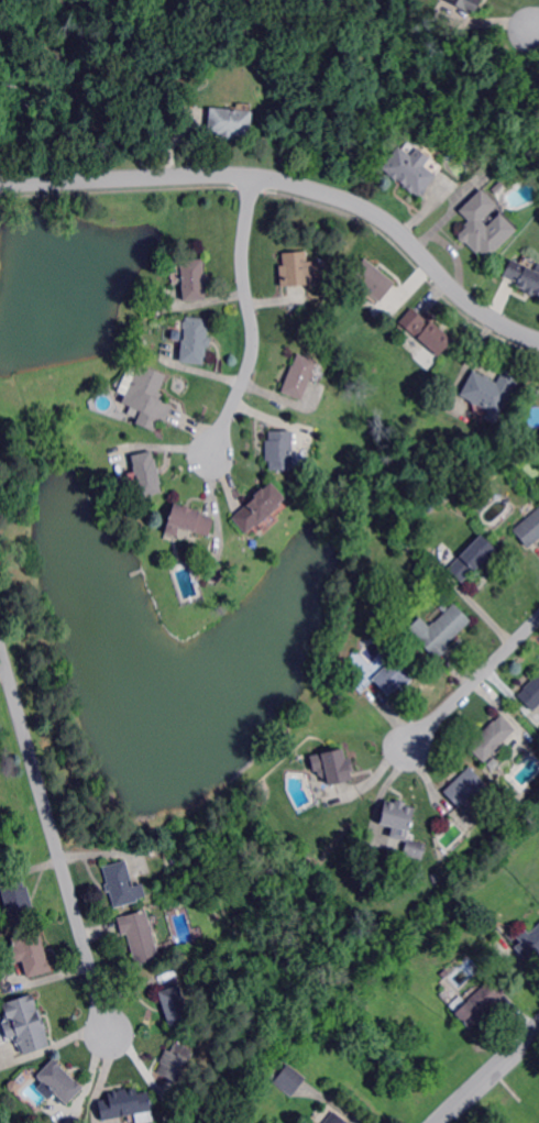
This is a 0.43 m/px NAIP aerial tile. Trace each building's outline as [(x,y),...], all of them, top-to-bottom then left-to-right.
[(444,1),(444,0),(482,0),(473,15),(469,13),(444,1)] [(250,136),(248,136),(233,135),(233,139),(222,137),(222,134),(207,133),(208,129),(210,110),(210,108),(237,111),(249,112),(252,112),(251,121),(250,136)] [(410,155),(416,150),(417,147),(432,158),(430,161),(425,166),(436,174),(436,175),(435,177),(426,188),(428,189),(424,195),(422,194),(420,196),(414,191),(413,192),(404,187),(406,185),(402,181),(399,179),(398,179),(397,181),(387,174),(389,173),(383,167),(398,146),(404,150),(410,155)] [(501,194),(498,192),(496,195),(492,190),(498,184),(501,181),(505,186),(503,188),(505,190),(501,194)] [(486,227),(496,217),(499,214),(515,230),(516,231),(487,260),(480,251),(476,253),(468,244),(466,243),(466,242),(465,242),(462,242),(460,240),(459,234),(468,227),(466,225),(465,224),(469,221),(463,216),(459,211),(481,189),(496,206),(481,221),(486,227)] [(308,262),(315,262),(317,284),(306,285),(288,286),(284,286),(283,286),(282,286),(279,266),(284,265),(283,253),(307,252),(308,262)] [(206,274),(210,274),(210,284),(206,284),(207,299),(205,299),(186,301),(186,298),(184,280),(183,263),(183,261),(205,258),(206,274)] [(382,301),(380,300),(351,277),(366,258),(376,266),(378,268),(397,283),(394,287),(382,301)] [(536,272),(538,273),(538,297),(534,295),(532,297),(529,295),(527,294),(524,293),(525,291),(525,290),(518,287),(516,286),(517,283),(505,277),(503,276),(510,260),(526,266),(536,272)] [(430,326),(433,321),(442,328),(444,330),(454,340),(439,356),(427,345),(405,326),(400,321),(414,308),(415,309),(425,317),(427,320),(426,321),(430,326)] [(212,341),(212,343),(211,346),(208,346),(207,364),(183,362),(182,362),(183,354),(183,348),(184,346),(184,341),(184,340),(186,340),(187,320),(187,317),(210,319),(209,337),(212,338),(212,341)] [(311,379),(304,399),(300,398),(284,392),(292,371),(293,368),(294,365),(295,366),(299,353),(318,361),(317,364),(311,379)] [(167,421),(166,421),(160,419),(154,431),(136,423),(139,419),(142,410),(132,406),(123,401),(125,395),(138,368),(140,363),(167,374),(160,392),(164,393),(163,395),(162,399),(174,405),(167,421)] [(508,399),(495,425),(485,419),(484,418),(485,417),(488,410),(476,405),(474,406),(474,405),(473,405),(472,404),(471,403),(471,401),(466,399),(460,396),(473,371),(483,376),(485,375),(487,376),(490,377),(490,379),(496,383),(502,372),(504,370),(519,378),(508,399)] [(294,454),(294,455),(294,464),(294,470),(272,470),(272,461),(268,461),(267,452),(267,450),(267,440),(272,440),(271,431),(290,431),(294,431),(294,454)] [(143,496),(141,484),(140,480),(138,474),(138,473),(134,458),(134,455),(153,451),(157,470),(158,472),(163,492),(143,496)] [(287,497),(270,513),(256,525),(248,532),(234,517),(235,517),(244,508),(257,496),(255,495),(263,488),(265,489),(273,482),(287,497)] [(210,535),(210,537),(183,528),(180,535),(167,530),(176,504),(187,507),(189,507),(202,511),(202,513),(201,514),(216,519),(210,535)] [(515,530),(538,508),(538,539),(530,547),(515,530)] [(475,571),(475,570),(474,570),(473,571),(463,582),(461,580),(449,569),(459,559),(482,535),(497,549),(475,571)] [(218,583),(210,580),(208,580),(210,572),(212,565),(212,563),(223,566),(221,574),(218,583)] [(438,660),(418,640),(435,624),(449,609),(454,604),(472,621),(458,636),(455,638),(448,645),(451,648),(448,650),(439,659),(438,660)] [(406,647),(400,640),(405,637),(410,643),(406,647)] [(399,653),(406,648),(420,663),(415,669),(416,670),(411,674),(415,678),(409,682),(408,683),(408,684),(406,686),(402,690),(399,687),(395,691),(394,690),(388,696),(386,694),(374,682),(372,679),(387,664),(384,660),(380,657),(388,648),(392,645),(399,653)] [(537,679),(538,676),(538,706),(535,711),(534,709),(520,696),(519,695),(535,681),(537,679)] [(493,757),(492,755),(484,763),(483,763),(469,749),(484,733),(486,730),(501,717),(508,725),(515,731),(501,746),(501,747),(502,748),(497,753),(493,757)] [(346,759),(352,758),(355,770),(351,771),(352,774),(352,777),(353,780),(344,782),(331,785),(329,777),(324,777),(320,774),(319,770),(319,769),(321,764),(326,764),(323,755),(323,753),(344,749),(346,759)] [(481,801),(481,802),(473,795),(461,807),(447,794),(444,792),(471,767),(493,790),(491,792),(481,801)] [(409,830),(407,830),(394,826),(393,826),(381,823),(382,816),(386,800),(398,803),(402,804),(416,807),(409,830)] [(424,860),(404,855),(408,839),(428,845),(424,860)] [(173,866),(169,857),(175,855),(178,863),(173,866)] [(308,873),(299,868),(306,858),(315,865),(308,873)] [(134,887),(142,884),(145,896),(136,899),(138,901),(114,909),(110,892),(107,892),(107,890),(106,887),(105,884),(107,884),(108,883),(103,868),(119,862),(125,860),(127,861),(131,877),(134,887)] [(26,888),(29,887),(32,898),(33,901),(36,912),(33,913),(35,921),(13,926),(7,902),(2,885),(24,880),(26,888)] [(161,958),(138,965),(132,946),(132,944),(129,933),(123,935),(123,933),(121,925),(120,921),(119,918),(147,911),(150,916),(151,922),(152,925),(161,958)] [(529,934),(538,924),(538,957),(530,965),(515,948),(517,946),(521,943),(518,939),(516,936),(525,928),(529,934)] [(53,971),(31,978),(29,978),(24,959),(14,962),(10,949),(16,947),(13,938),(42,931),(46,948),(47,950),(53,971)] [(495,1005),(484,1015),(485,1016),(484,1019),(472,1028),(451,1005),(462,995),(469,1002),(481,990),(495,977),(509,992),(507,994),(495,1005)] [(170,1026),(165,1009),(165,1008),(165,1006),(160,992),(162,992),(180,986),(180,988),(190,1020),(170,1026)] [(37,1010),(38,1009),(41,1015),(42,1017),(48,1036),(47,1036),(50,1045),(23,1055),(22,1050),(20,1044),(19,1045),(18,1045),(16,1041),(15,1039),(16,1039),(18,1038),(16,1036),(12,1037),(8,1038),(4,1028),(3,1025),(9,1023),(8,1019),(6,1020),(3,1014),(6,1014),(2,1004),(32,994),(37,1010)] [(187,1064),(178,1081),(168,1077),(158,1072),(163,1063),(161,1063),(163,1058),(166,1049),(172,1052),(176,1042),(194,1049),(187,1064)] [(68,1104),(56,1093),(56,1092),(50,1099),(37,1088),(44,1081),(38,1076),(55,1059),(68,1071),(69,1074),(84,1087),(85,1088),(68,1104)] [(292,1097),(274,1082),(288,1065),(299,1072),(306,1079),(304,1081),(302,1082),(292,1097)] [(155,1121),(143,1122),(137,1122),(135,1114),(122,1116),(103,1120),(99,1100),(101,1100),(107,1099),(110,1098),(109,1093),(120,1091),(120,1089),(127,1088),(127,1090),(138,1088),(139,1093),(141,1092),(150,1091),(155,1121)] [(334,1111),(349,1122),(325,1122),(334,1112),(334,1111)]
